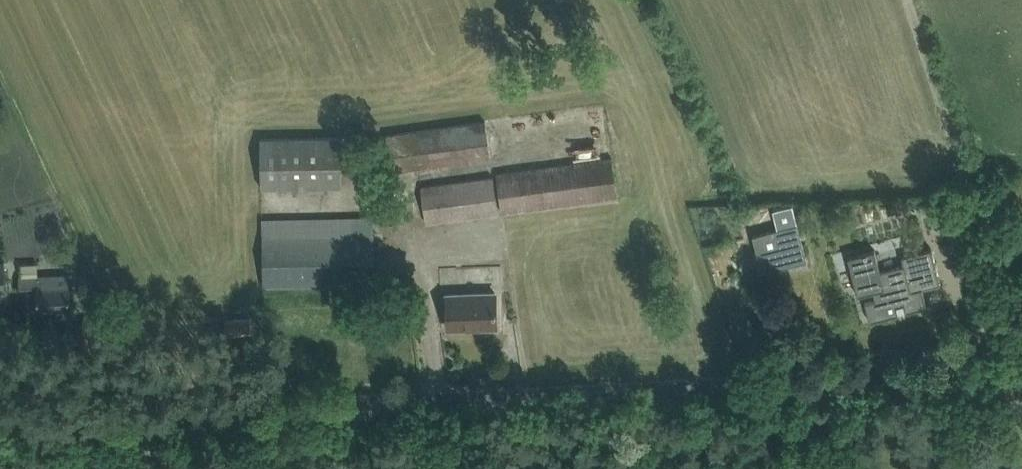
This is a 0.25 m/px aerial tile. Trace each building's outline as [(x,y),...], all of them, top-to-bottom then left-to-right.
[(490,157),(485,121),(386,134),(391,170),(490,157)] [(260,138),(261,187),(341,186),(340,137),(260,138)] [(618,197),(612,158),(497,173),(502,212),(618,197)] [(498,212),(493,177),(421,187),(426,222),(498,212)] [(778,228),(752,235),(757,253),(761,271),(806,259),(797,223),(792,204),(773,209),(778,228)] [(948,212),(940,215),(946,231),(954,228),(948,212)] [(376,283),(375,263),(373,217),(262,219),(263,265),(263,285),(376,283)] [(904,242),(883,246),(885,257),(906,253),(904,242)] [(941,283),(936,263),(932,248),(902,256),(904,264),(880,270),(875,249),(848,256),(853,275),(858,295),(874,291),(876,299),(865,301),(870,321),(899,313),(897,305),(904,303),(906,311),(927,306),(922,288),(941,283)] [(8,289),(8,266),(0,267),(0,289),(8,289)] [(71,307),(70,287),(69,274),(36,276),(19,277),(20,289),(37,288),(38,309),(71,307)] [(496,326),(496,306),(495,292),(447,294),(448,308),(448,328),(470,327),(470,325),(495,323),(495,326),(496,326)] [(250,334),(249,316),(222,318),(223,335),(250,334)] [(807,463),(809,468),(829,468),(827,459),(807,463)]
